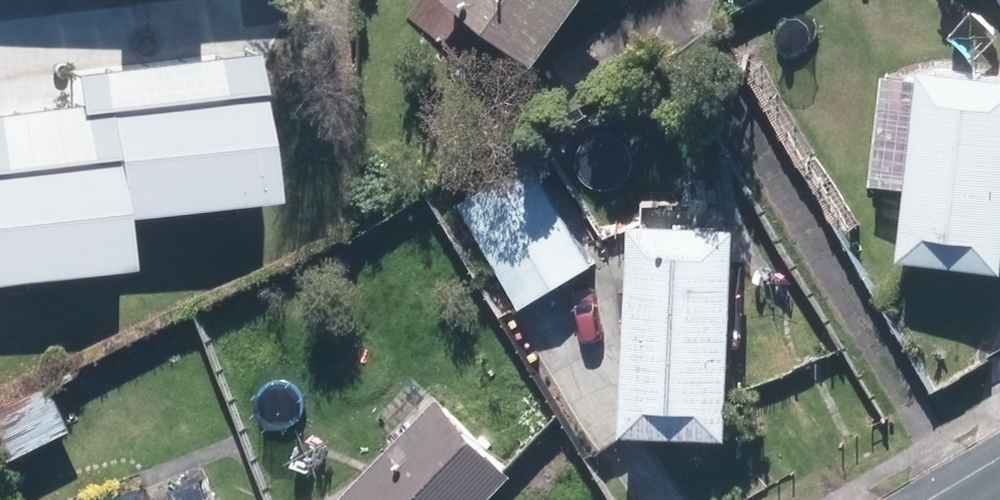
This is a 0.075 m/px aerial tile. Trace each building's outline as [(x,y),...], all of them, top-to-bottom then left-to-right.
[(550,55),(593,0),(481,0),(550,55)] [(928,63),(913,246),(999,253),(999,69),(928,63)] [(113,270),(107,221),(256,204),(243,90),(90,108),(96,159),(0,170),(0,283),(113,270)] [(601,257),(537,150),(468,190),(533,298),(601,257)] [(744,215),(636,213),(634,423),(742,424),(744,215)] [(446,402),(345,499),(466,499),(507,463),(446,402)] [(235,470),(183,499),(252,499),(235,470)]
